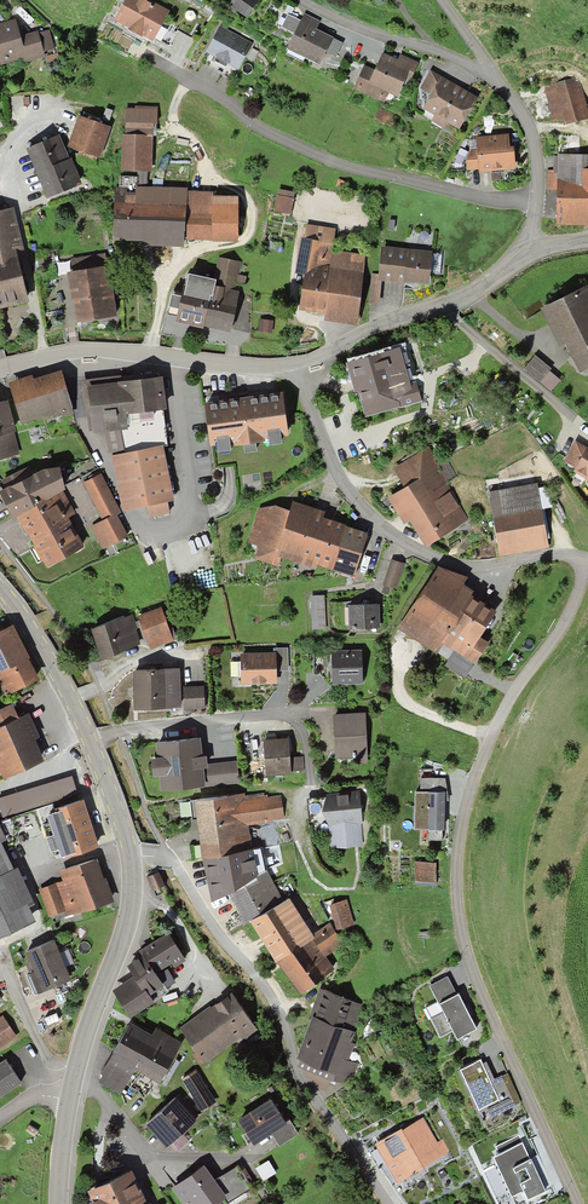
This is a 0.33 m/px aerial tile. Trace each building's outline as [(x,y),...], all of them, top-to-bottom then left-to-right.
[(114,22),(150,42),(165,14),(140,0),(127,0),(114,22)] [(228,7),(245,18),(256,0),(233,0),(228,7)] [(293,35),(287,52),(319,65),(322,58),(329,40),(313,33),(317,23),(301,16),(298,22),(293,35)] [(281,30),(293,35),(298,22),(286,17),(281,30)] [(23,58),(24,62),(45,57),(43,52),(53,49),(48,32),(19,39),(14,21),(0,25),(0,64),(23,58)] [(221,30),(207,54),(235,70),(249,46),(221,30)] [(329,40),(322,58),(331,62),(339,43),(329,40)] [(376,73),(364,68),(356,89),(384,101),(388,92),(397,96),(405,76),(411,78),(417,64),(401,57),(399,62),(383,56),(376,73)] [(474,100),(428,74),(419,90),(431,97),(423,111),(435,118),(432,123),(443,130),(446,124),(457,130),(474,100)] [(574,79),(545,88),(557,126),(585,117),(574,79)] [(149,115),(121,114),(120,172),(149,173),(149,115)] [(79,115),(68,146),(79,150),(78,155),(95,161),(97,156),(100,157),(111,127),(79,115)] [(60,135),(27,148),(47,197),(82,183),(72,158),(70,159),(60,135)] [(478,169),(479,173),(511,168),(507,138),(469,143),(473,169),(478,169)] [(557,159),(557,226),(587,226),(587,159),(557,159)] [(185,247),(185,240),(187,190),(187,188),(137,187),(137,178),(120,177),(119,189),(115,189),(114,240),(140,241),(144,241),(144,246),(185,247)] [(187,190),(185,240),(212,240),(213,196),(213,191),(187,190)] [(238,197),(213,196),(212,240),(238,242),(238,197)] [(276,199),(273,213),(287,216),(290,201),(276,199)] [(0,209),(0,305),(27,299),(15,249),(24,247),(14,206),(0,209)] [(302,241),(329,244),(330,230),(303,227),(302,241)] [(324,322),(355,325),(362,259),(343,257),(342,261),(327,260),(329,244),(302,241),(298,274),(305,275),(301,312),(325,314),(324,322)] [(429,254),(381,250),(379,281),(427,284),(428,272),(429,256),(429,254)] [(73,299),(77,322),(116,316),(108,266),(105,267),(103,254),(71,259),(73,271),(68,272),(71,292),(72,300),(73,299)] [(429,256),(428,272),(438,273),(439,257),(429,256)] [(179,317),(178,323),(229,333),(237,293),(232,292),(234,282),(240,283),(241,278),(235,277),(238,265),(217,261),(213,281),(187,276),(184,290),(179,317)] [(179,317),(184,290),(175,288),(169,315),(179,317)] [(579,373),(587,369),(587,292),(545,311),(561,347),(566,345),(579,373)] [(258,322),(257,332),(266,333),(267,323),(258,322)] [(428,334),(413,339),(417,351),(432,346),(428,334)] [(359,347),(363,362),(397,352),(405,350),(400,335),(359,347)] [(363,362),(350,366),(365,415),(416,400),(412,385),(407,387),(397,352),(363,362)] [(535,358),(526,368),(540,380),(549,369),(535,358)] [(33,375),(9,382),(21,425),(44,418),(45,422),(75,413),(62,370),(33,378),(33,375)] [(122,376),(81,380),(87,433),(92,432),(93,435),(106,433),(128,429),(127,415),(163,411),(168,409),(164,376),(122,381),(122,376)] [(278,396),(204,407),(209,446),(284,435),(278,396)] [(0,402),(0,436),(14,432),(16,432),(9,400),(0,402)] [(167,445),(163,411),(127,415),(128,429),(106,433),(109,453),(167,445)] [(14,432),(0,436),(0,460),(20,454),(14,432)] [(587,452),(587,450),(576,444),(567,462),(580,468),(587,452)] [(163,446),(112,456),(123,511),(146,506),(167,502),(174,501),(163,446)] [(585,478),(587,482),(587,452),(580,468),(577,474),(585,478)] [(424,545),(464,522),(442,483),(452,477),(440,457),(430,463),(425,454),(395,472),(406,491),(388,501),(401,524),(410,519),(424,545)] [(63,492),(65,490),(59,468),(43,470),(33,475),(29,467),(1,480),(5,489),(0,491),(0,493),(13,520),(17,517),(63,492)] [(121,512),(102,473),(83,482),(102,520),(90,526),(102,551),(130,538),(117,514),(121,512)] [(534,487),(488,496),(500,556),(546,547),(534,487)] [(17,517),(45,568),(84,546),(68,518),(75,514),(63,492),(17,517)] [(167,502),(146,506),(149,519),(170,514),(167,502)] [(322,516),(291,507),(288,515),(275,557),(311,568),(312,564),(329,569),(342,529),(320,522),(322,516)] [(275,557),(288,515),(270,509),(257,510),(247,544),(259,547),(255,560),(272,566),(275,557)] [(365,536),(342,529),(329,569),(352,577),(365,536)] [(390,562),(382,591),(386,592),(388,587),(392,588),(399,565),(390,562)] [(402,588),(407,563),(401,562),(396,586),(402,588)] [(437,573),(399,629),(433,652),(439,643),(462,658),(492,614),(469,599),(471,596),(437,573)] [(323,598),(310,598),(311,631),(323,631),(323,598)] [(376,607),(348,609),(349,630),(377,628),(376,607)] [(157,612),(138,619),(149,648),(168,641),(157,612)] [(129,619),(91,631),(101,661),(139,648),(129,619)] [(0,636),(0,688),(4,697),(34,684),(10,631),(0,636)] [(273,656),(273,671),(286,671),(285,650),(272,651),(273,656)] [(359,654),(330,655),(331,686),(359,685),(359,654)] [(273,656),(241,657),(243,687),(274,685),(273,671),(273,656)] [(158,670),(133,672),(134,710),(182,708),(180,669),(158,670)] [(203,686),(183,687),(184,709),(205,707),(203,686)] [(16,723),(10,711),(0,715),(0,730),(16,723)] [(365,714),(333,715),(335,759),(352,758),(353,764),(367,764),(365,714)] [(3,778),(40,761),(31,740),(34,739),(25,719),(16,723),(0,730),(0,772),(3,778)] [(264,740),(267,776),(291,775),(291,771),(290,757),(288,738),(264,740)] [(200,740),(156,743),(158,758),(152,758),(154,779),(161,778),(162,789),(238,783),(236,762),(207,765),(206,757),(202,758),(201,748),(200,740)] [(290,757),(291,771),(304,770),(303,756),(290,757)] [(75,797),(68,777),(0,799),(0,809),(4,820),(10,818),(75,797)] [(413,794),(413,830),(442,831),(442,780),(420,779),(420,794),(413,794)] [(360,792),(328,794),(324,812),(330,826),(332,850),(364,848),(360,792)] [(195,802),(201,860),(203,860),(251,850),(248,825),(272,822),(271,819),(284,818),(282,796),(267,797),(267,795),(265,795),(264,793),(244,796),(244,794),(195,802)] [(96,846),(80,796),(75,797),(10,818),(18,843),(44,834),(49,849),(56,847),(59,858),(96,846)] [(186,817),(196,815),(194,802),(184,804),(186,817)] [(13,873),(0,845),(4,844),(0,836),(0,879),(13,873)] [(203,860),(212,902),(229,895),(266,871),(260,848),(251,850),(203,860)] [(66,911),(68,918),(111,902),(96,862),(62,875),(64,882),(39,891),(49,917),(66,911)] [(413,865),(414,884),(433,884),(432,864),(413,865)] [(266,871),(229,895),(246,924),(250,921),(285,902),(267,870),(266,871)] [(30,923),(23,909),(28,906),(13,873),(0,879),(0,937),(30,923)] [(157,874),(148,879),(153,890),(163,886),(157,874)] [(285,902),(250,921),(253,926),(276,963),(315,937),(313,934),(290,898),(285,902)] [(329,905),(337,930),(355,924),(347,899),(329,905)] [(313,934),(315,937),(276,963),(301,995),(336,969),(325,956),(343,943),(330,922),(313,934)] [(140,960),(152,979),(181,961),(165,937),(137,955),(140,960)] [(53,940),(24,953),(41,991),(70,979),(53,940)] [(133,980),(113,993),(129,1018),(150,1004),(146,997),(158,989),(152,979),(140,960),(126,969),(133,980)] [(447,978),(428,987),(437,1005),(426,1010),(440,1037),(451,1032),(455,1039),(473,1030),(447,978)] [(319,990),(309,1023),(350,1035),(359,1002),(319,990)] [(230,998),(181,1030),(202,1061),(251,1028),(230,998)] [(0,1019),(0,1046),(15,1037),(3,1018),(0,1019)] [(309,1023),(297,1067),(352,1082),(356,1067),(342,1063),(350,1035),(309,1023)] [(152,1039),(127,1028),(102,1080),(122,1089),(132,1068),(160,1081),(177,1046),(154,1035),(152,1039)] [(0,1064),(0,1096),(20,1083),(5,1061),(0,1064)] [(480,1062),(458,1073),(478,1112),(486,1108),(490,1116),(511,1105),(498,1080),(491,1083),(480,1062)] [(196,1072),(182,1080),(193,1097),(206,1089),(196,1072)] [(173,1100),(145,1126),(165,1149),(194,1123),(173,1100)] [(269,1104),(238,1124),(252,1146),(271,1134),(283,1126),(269,1104)] [(420,1120),(375,1145),(396,1183),(446,1155),(439,1142),(435,1145),(420,1120)] [(283,1126),(271,1134),(277,1145),(294,1135),(287,1124),(283,1126)] [(181,1152),(192,1142),(185,1133),(173,1143),(181,1152)] [(494,1159),(515,1203),(520,1203),(542,1194),(521,1147),(494,1159)] [(266,1162),(254,1170),(261,1181),(273,1173),(266,1162)] [(210,1182),(221,1200),(224,1203),(226,1203),(252,1189),(238,1166),(210,1182)] [(181,1185),(194,1203),(215,1203),(221,1200),(210,1182),(202,1171),(181,1185)] [(90,1194),(95,1203),(140,1203),(128,1176),(90,1194)]
